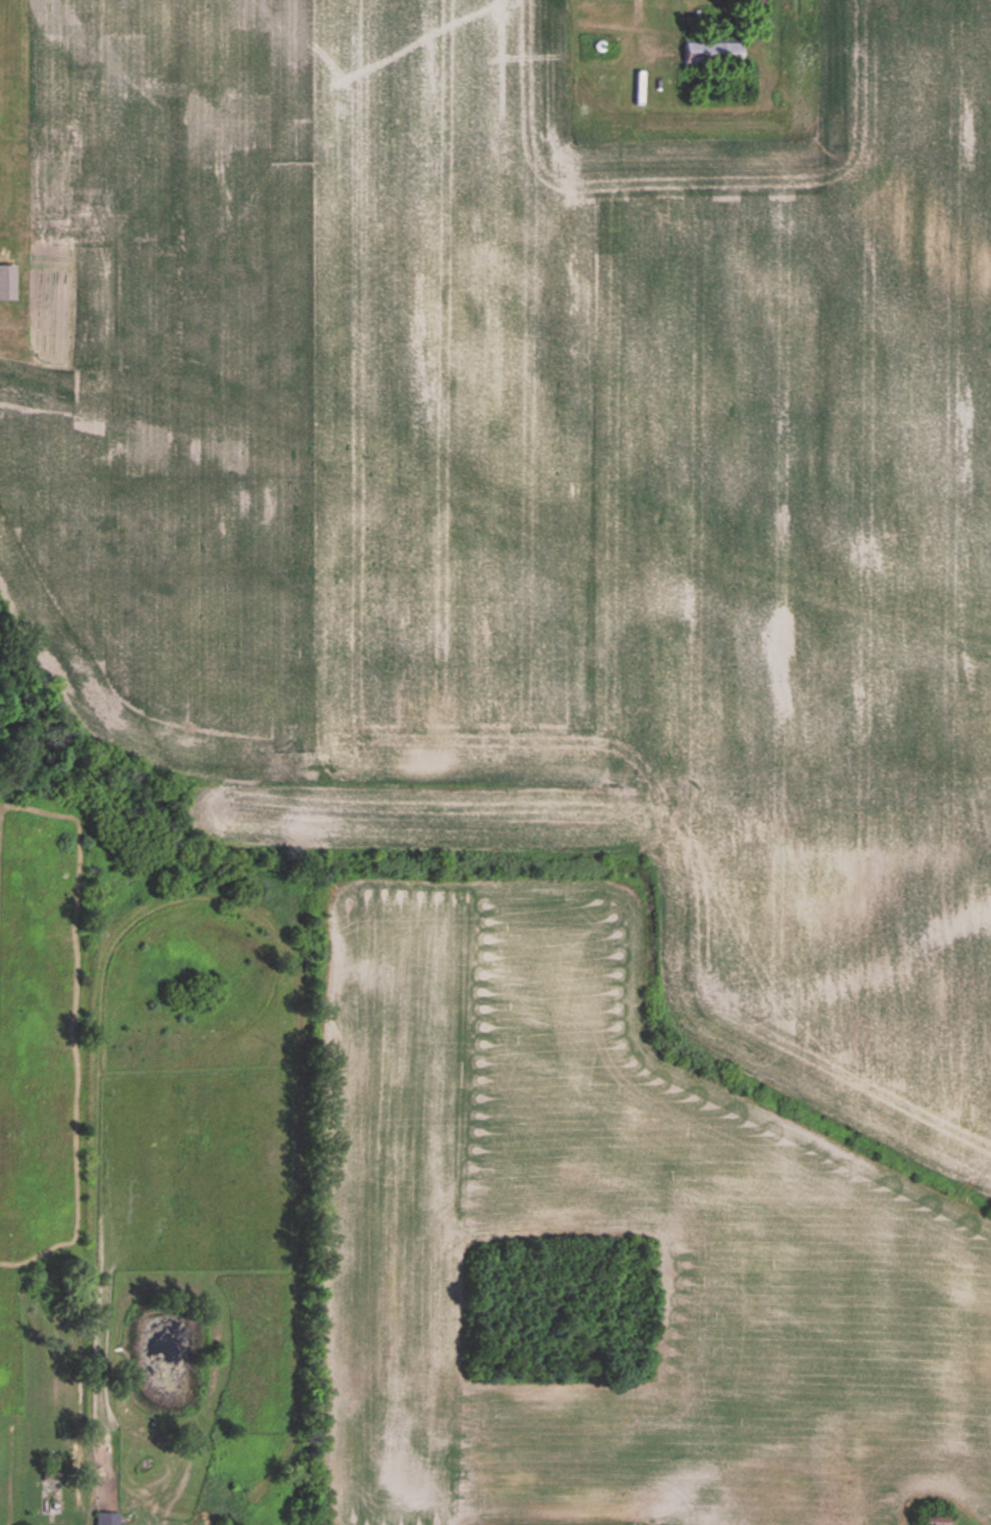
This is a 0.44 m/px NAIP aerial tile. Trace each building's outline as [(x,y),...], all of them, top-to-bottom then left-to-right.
[(684,67),(742,68),(742,43),(684,43),(684,67)] [(14,265),(0,265),(0,301),(14,301),(14,265)] [(118,1513),(95,1512),(95,1524),(118,1524),(118,1513)]
